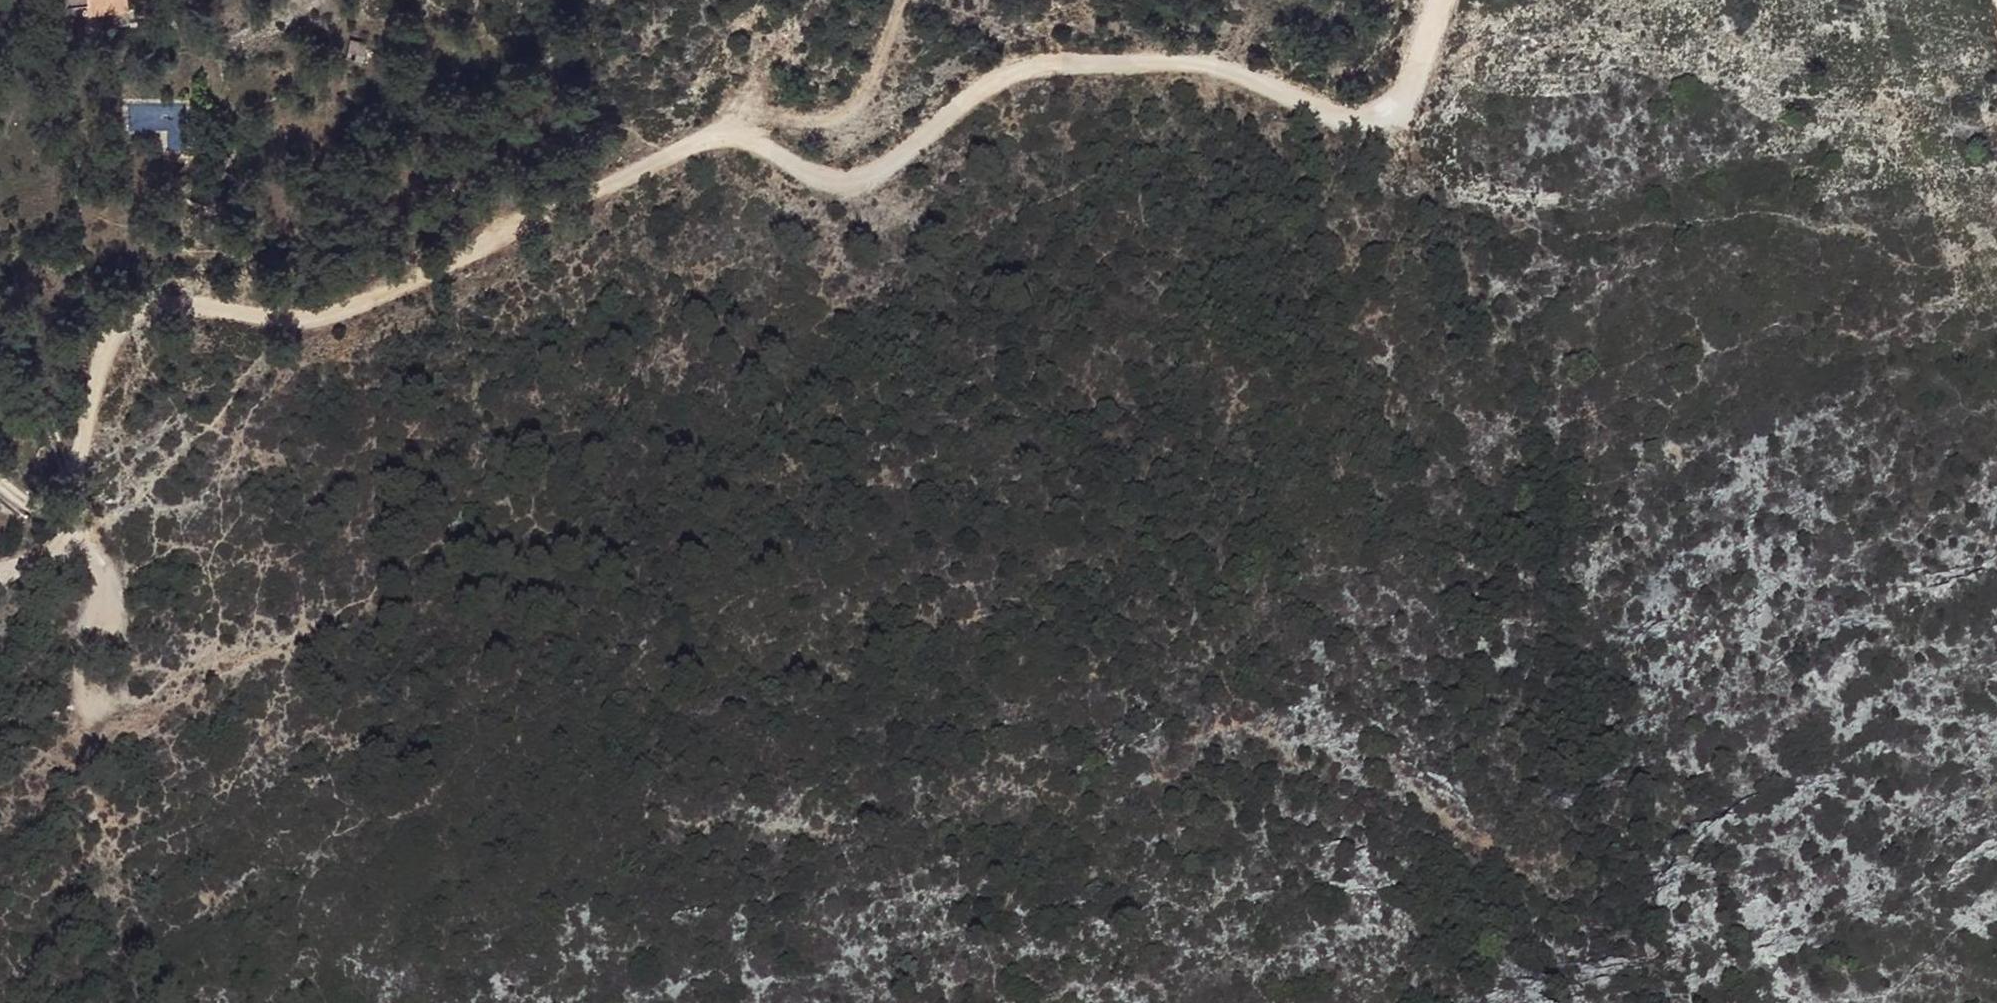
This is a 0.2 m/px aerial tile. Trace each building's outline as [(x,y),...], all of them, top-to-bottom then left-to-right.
[(65,4),(85,1),(87,11),(126,7),(125,0),(64,0),(65,4)] [(364,43),(349,39),(345,56),(361,59),(364,43)]
